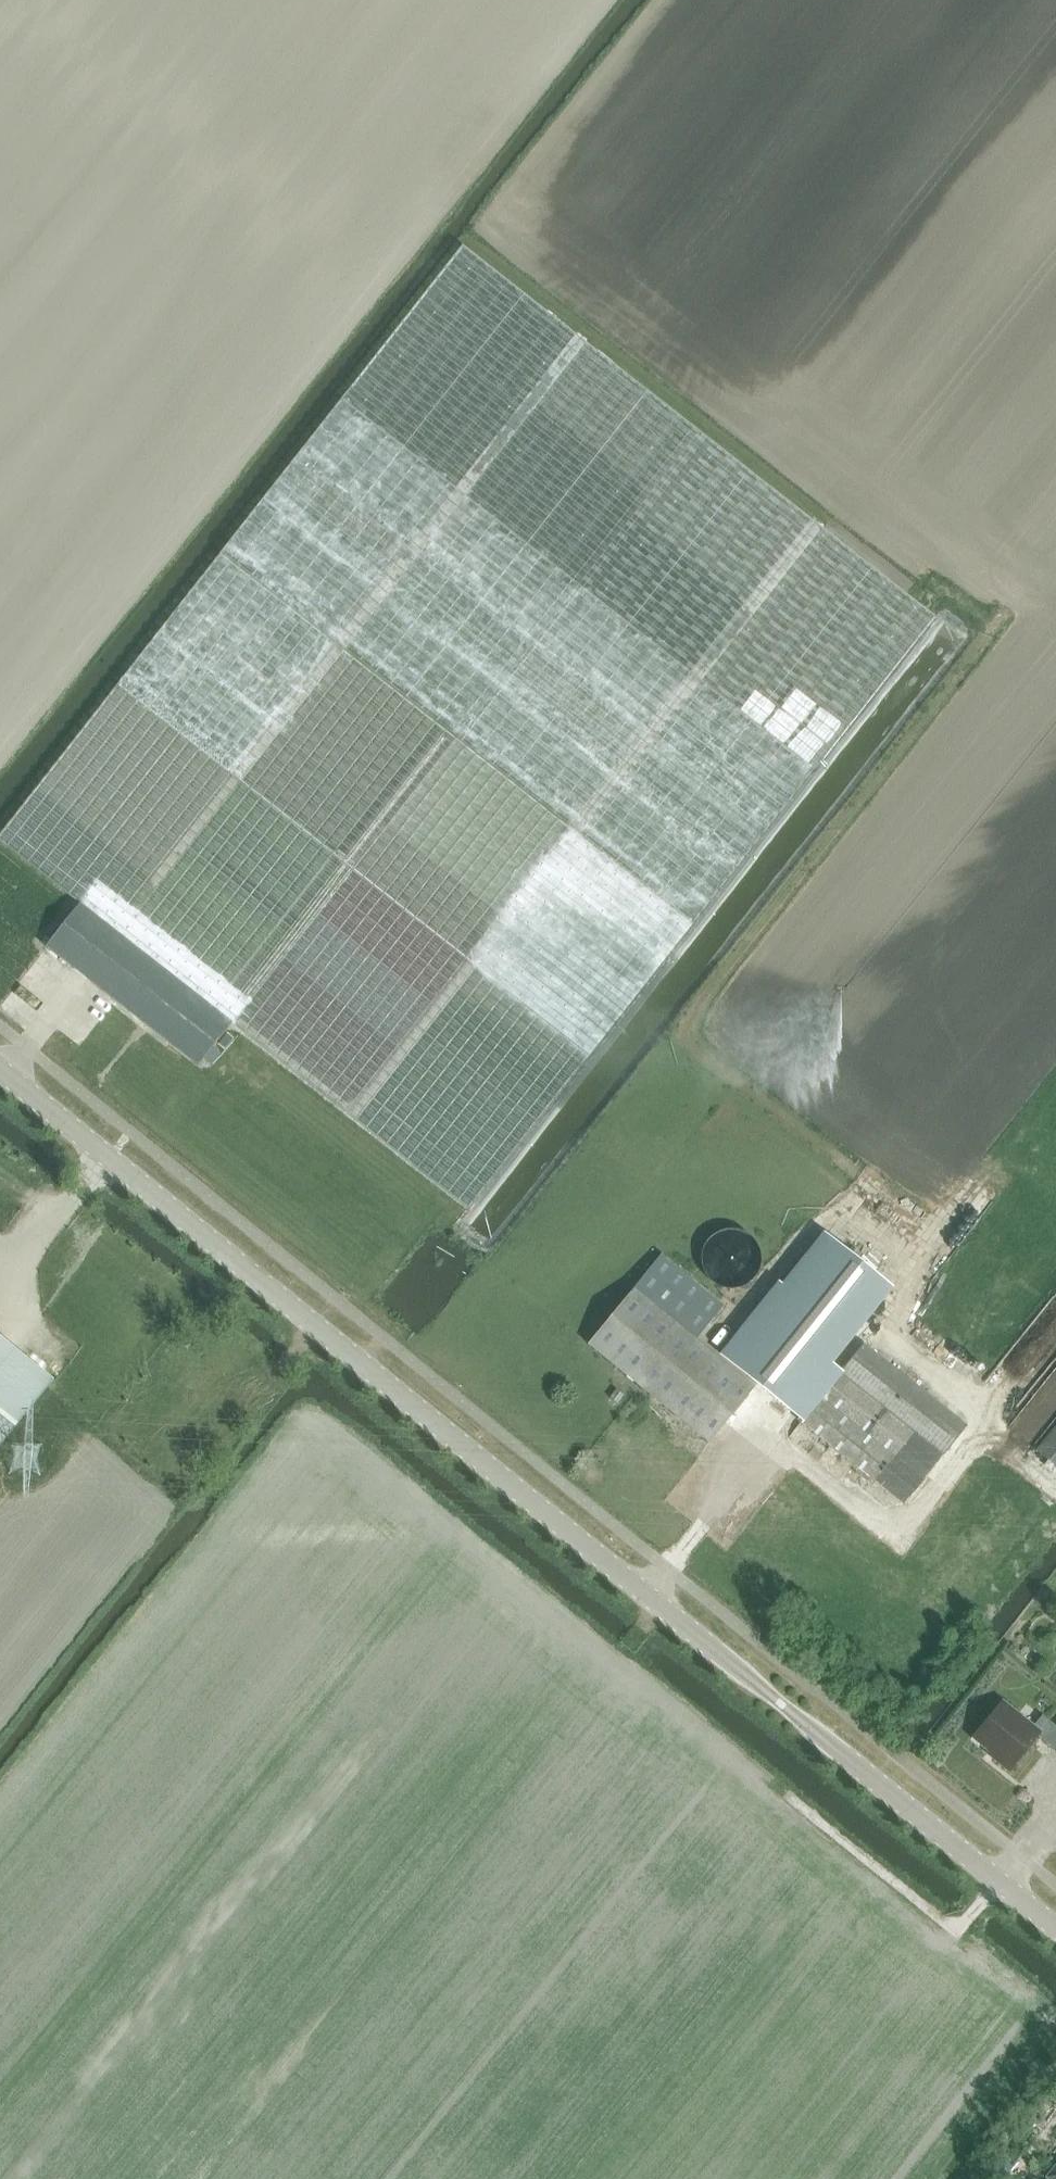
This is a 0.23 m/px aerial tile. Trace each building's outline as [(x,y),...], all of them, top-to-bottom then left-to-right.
[(76,971),(200,1069),(233,1027),(469,1213),(940,618),(466,245),(0,836),(0,842),(80,904),(46,947),(76,971)] [(750,1254),(750,1253),(749,1247),(748,1242),(745,1237),(741,1233),(737,1230),(733,1228),(727,1227),(722,1226),(714,1229),(708,1231),(705,1234),(701,1239),(699,1243),(698,1248),(698,1253),(698,1258),(700,1263),(705,1271),(709,1275),(713,1277),(721,1279),(726,1279),(732,1278),(738,1275),(741,1272),(744,1269),(747,1264),(749,1259),(750,1254)] [(832,1240),(731,1362),(788,1409),(786,1411),(801,1424),(788,1440),(838,1482),(853,1464),(903,1505),(954,1442),(968,1425),(863,1342),(827,1388),(819,1381),(893,1290),(832,1240)] [(660,1254),(583,1348),(703,1447),(751,1389),(693,1341),(722,1306),(660,1254)] [(52,1377),(0,1335),(0,1441),(52,1377)] [(1039,1446),(1055,1460),(1055,1424),(1039,1446)] [(1034,1726),(1003,1701),(972,1738),(996,1758),(995,1759),(1009,1771),(1038,1735),(1055,1749),(1055,1727),(1042,1716),(1034,1726)] [(1051,2178),(1055,2178),(1055,2167),(1048,2177),(1051,2178)]
